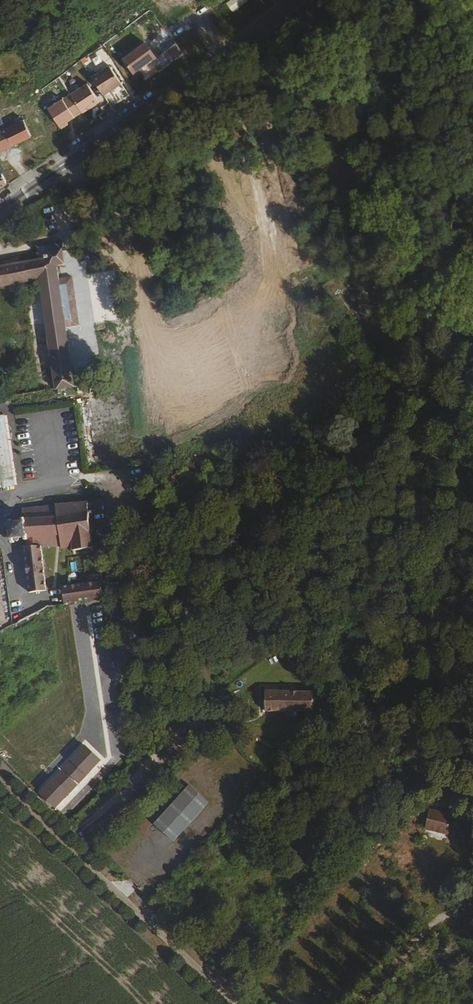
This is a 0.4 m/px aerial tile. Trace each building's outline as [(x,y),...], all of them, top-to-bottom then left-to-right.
[(225,4),(232,13),(247,1),(246,0),(230,0),(225,4)] [(158,55),(148,40),(124,57),(134,72),(158,55)] [(110,64),(93,76),(104,92),(122,81),(110,64)] [(88,82),(71,92),(84,111),(100,101),(88,82)] [(32,132),(33,134),(45,128),(40,117),(39,115),(30,119),(32,123),(29,125),(32,132)] [(40,117),(45,128),(49,126),(44,115),(40,117)] [(21,122),(6,129),(14,143),(33,134),(32,132),(29,125),(26,119),(21,122)] [(0,133),(0,150),(7,146),(14,143),(6,129),(0,133)] [(55,186),(46,192),(49,197),(58,190),(55,186)] [(40,279),(54,389),(73,386),(65,332),(77,329),(70,281),(58,281),(57,269),(58,268),(64,267),(61,251),(59,245),(32,249),(33,261),(0,267),(0,286),(40,279)] [(3,485),(3,487),(14,485),(11,461),(9,461),(5,439),(8,438),(4,414),(0,414),(0,485),(3,485)] [(90,504),(90,502),(86,502),(86,500),(83,500),(83,503),(69,505),(69,502),(66,502),(66,505),(57,506),(57,503),(54,503),(54,506),(49,506),(49,504),(46,504),(46,506),(41,507),(40,505),(38,505),(38,507),(31,508),(31,505),(29,505),(29,508),(23,509),(23,506),(21,506),(21,520),(20,520),(19,522),(13,522),(13,521),(11,521),(9,524),(11,524),(12,535),(9,535),(9,539),(11,539),(12,541),(14,538),(16,540),(18,540),(19,538),(24,538),(25,540),(26,541),(26,546),(38,549),(42,549),(43,548),(62,546),(62,548),(66,548),(71,547),(72,550),(68,550),(68,552),(71,552),(72,553),(75,553),(74,550),(81,549),(90,547),(90,550),(93,549),(93,546),(92,537),(95,537),(95,535),(91,535),(89,520),(93,520),(92,518),(88,518),(87,505),(90,504)] [(42,549),(38,549),(26,546),(24,547),(31,593),(48,591),(42,549)] [(64,587),(66,605),(103,599),(101,582),(87,584),(64,587)] [(309,714),(310,703),(310,693),(275,693),(274,714),(309,714)] [(171,841),(207,803),(188,784),(151,823),(171,841)] [(447,821),(426,816),(425,818),(420,816),(418,823),(424,824),(424,827),(444,832),(447,821)]
